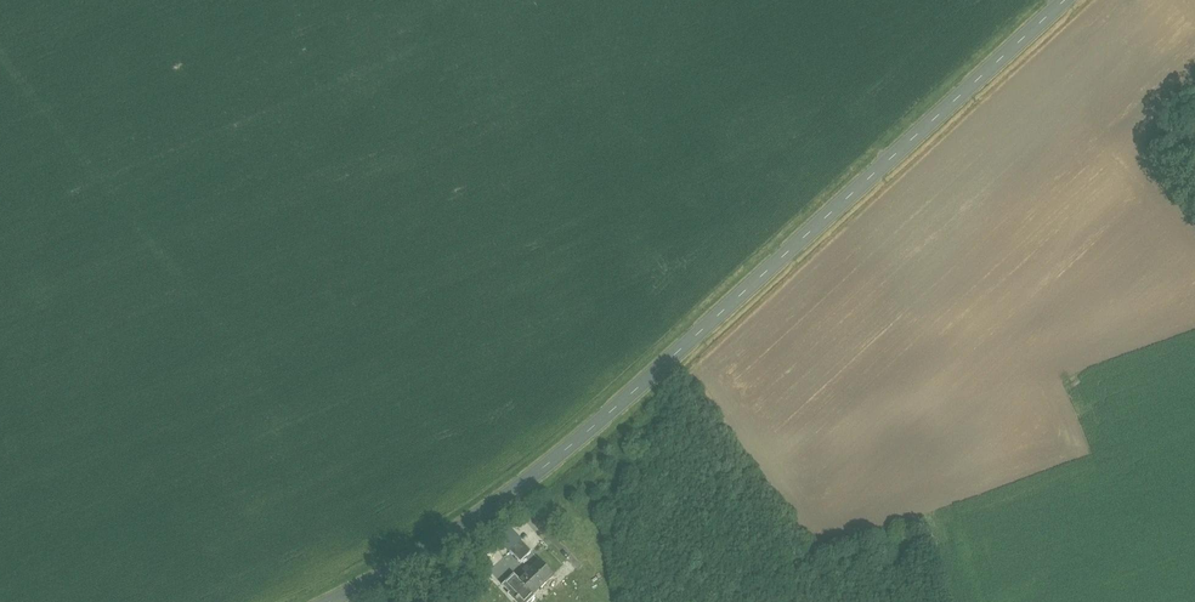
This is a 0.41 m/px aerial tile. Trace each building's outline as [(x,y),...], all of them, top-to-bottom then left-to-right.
[(521,541),(509,552),(519,563),(531,552),(521,541)] [(534,596),(553,577),(539,563),(531,570),(526,565),(514,577),(534,596)] [(514,577),(503,588),(509,594),(507,596),(512,601),(528,601),(534,596),(514,577)]
